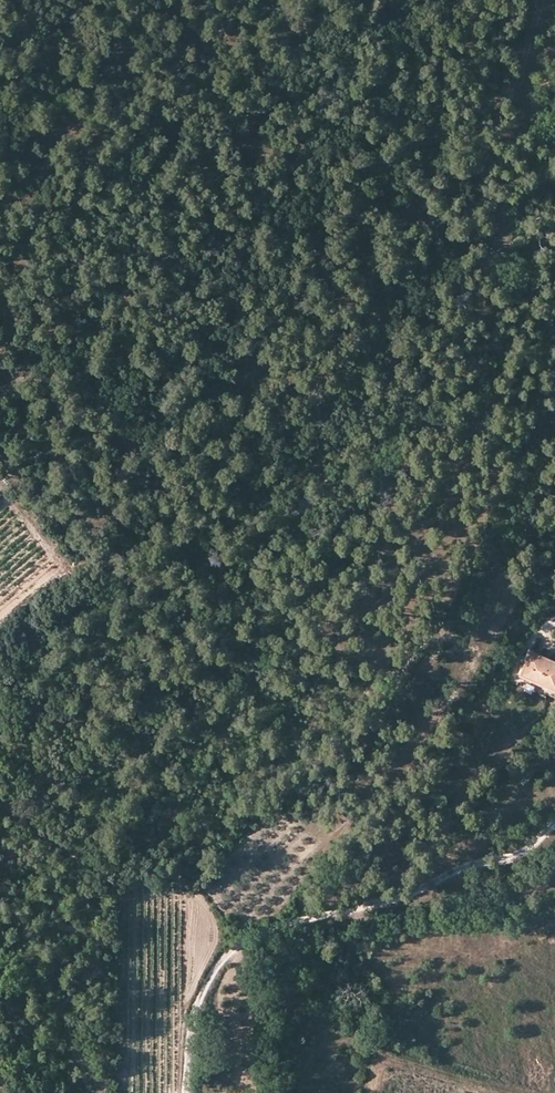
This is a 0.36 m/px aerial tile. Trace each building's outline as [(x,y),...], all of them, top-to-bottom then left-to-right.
[(520,676),(554,690),(554,662),(536,654),(530,652),(520,676)]
